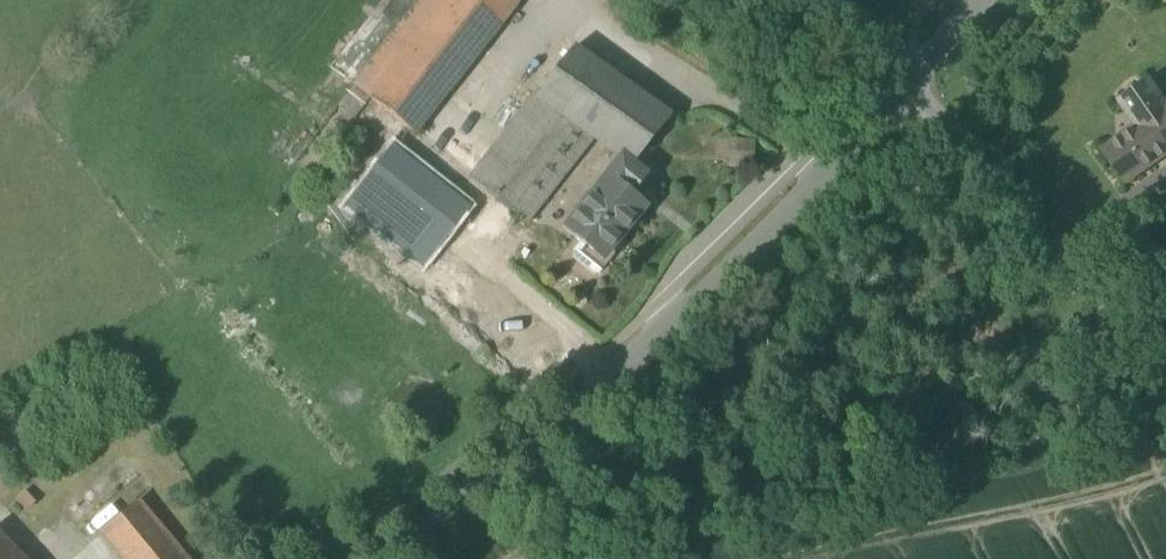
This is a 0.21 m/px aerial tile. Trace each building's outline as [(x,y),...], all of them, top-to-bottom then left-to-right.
[(517,0),(422,0),(354,86),(415,134),(519,2),(517,0)] [(669,118),(574,46),(470,180),(481,189),(514,214),(526,223),(593,136),(620,157),(632,166),(669,118)] [(1149,83),(1122,103),(1132,117),(1134,116),(1142,127),(1105,152),(1126,183),(1165,155),(1165,107),(1149,83)] [(467,208),(392,148),(347,205),(422,265),(467,208)] [(602,260),(645,206),(631,195),(646,176),(632,166),(620,157),(563,230),(602,260)] [(101,532),(123,558),(208,558),(151,490),(101,532)] [(0,539),(0,558),(19,558),(0,539)]
